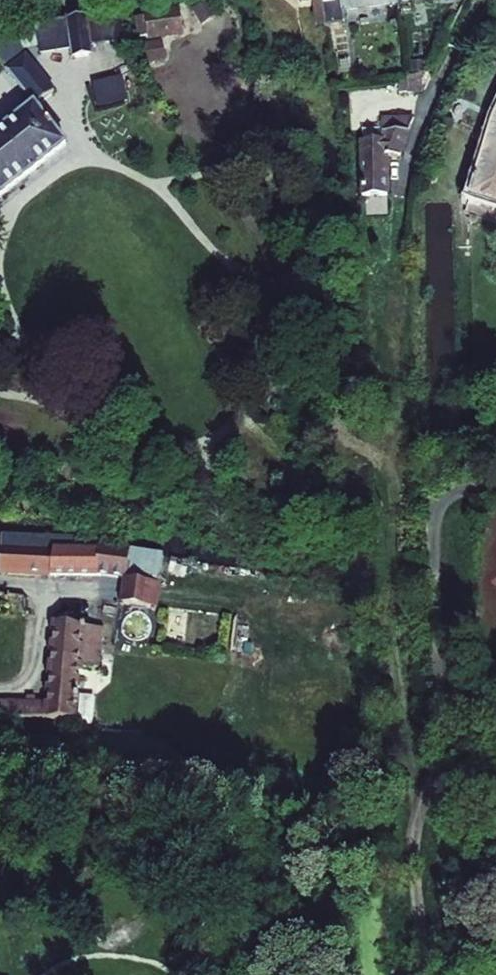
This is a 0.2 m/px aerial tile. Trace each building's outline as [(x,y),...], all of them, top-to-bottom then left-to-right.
[(191,9),(202,25),(217,16),(219,14),(210,0),(206,0),(191,9)] [(316,29),(324,28),(320,0),(315,0),(312,0),(316,29)] [(327,28),(345,25),(343,9),(398,1),(398,0),(322,0),(327,28)] [(184,35),(179,2),(163,4),(157,10),(154,17),(155,25),(159,39),(184,35)] [(157,10),(163,4),(143,7),(144,16),(147,37),(148,40),(159,39),(155,25),(154,17),(157,10)] [(115,42),(124,41),(120,13),(111,14),(115,42)] [(103,43),(115,42),(111,14),(98,16),(103,43)] [(90,44),(103,43),(98,16),(86,17),(90,44)] [(144,16),(137,17),(140,38),(147,37),(144,16)] [(37,42),(39,49),(39,54),(71,49),(72,59),(92,56),(90,44),(86,17),(33,24),(36,42),(37,42)] [(24,51),(39,49),(37,42),(36,42),(33,24),(0,29),(0,62),(7,71),(25,57),(24,51)] [(160,42),(147,44),(150,63),(162,61),(162,51),(160,43),(160,42)] [(25,57),(7,71),(22,91),(41,77),(33,67),(25,57)] [(410,63),(411,73),(426,72),(426,63),(410,63)] [(126,73),(95,81),(102,106),(133,98),(126,73)] [(433,73),(406,77),(407,93),(425,91),(433,73)] [(54,93),(41,77),(22,91),(34,106),(35,108),(54,93)] [(397,78),(398,93),(407,93),(406,77),(397,78)] [(66,146),(35,108),(34,106),(0,133),(0,198),(66,146)] [(361,141),(364,197),(388,196),(388,156),(401,156),(414,117),(380,119),(381,130),(381,140),(363,141),(361,141)] [(494,120),(471,197),(495,205),(495,117),(494,120)] [(381,130),(362,130),(363,141),(381,140),(381,130)] [(97,545),(97,551),(55,551),(53,576),(97,576),(123,579),(120,604),(154,609),(158,584),(126,579),(129,550),(97,545)] [(55,551),(0,547),(0,574),(53,576),(55,551)] [(129,550),(126,579),(158,584),(162,555),(129,550)] [(53,623),(47,705),(0,703),(0,719),(73,719),(78,666),(82,667),(83,658),(76,657),(80,626),(53,623)] [(83,658),(99,660),(101,629),(80,626),(76,657),(83,658)] [(82,667),(98,668),(99,660),(83,658),(82,667)]
